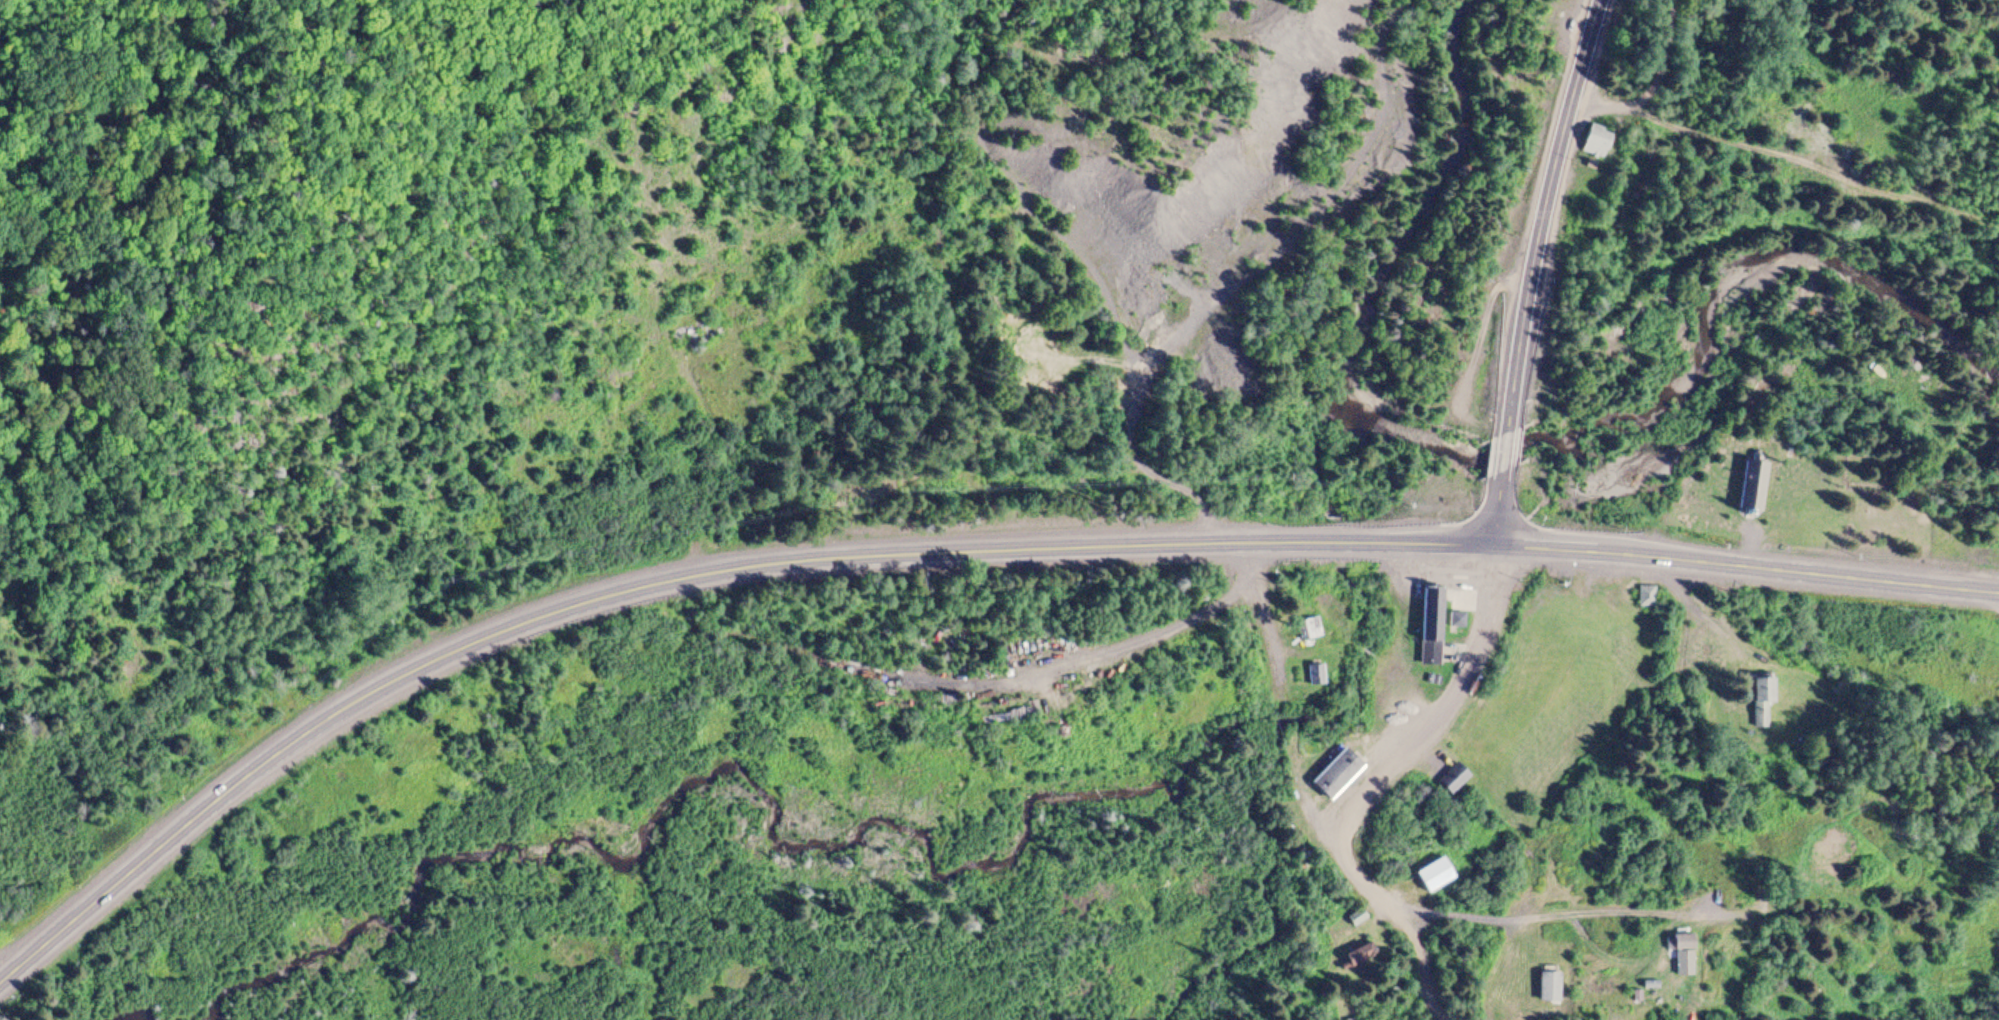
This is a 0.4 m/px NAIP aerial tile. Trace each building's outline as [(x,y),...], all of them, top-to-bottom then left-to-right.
[(1577,152),(1598,162),(1612,134),(1591,123),(1577,152)] [(1742,458),(1764,462),(1758,505),(1735,501),(1742,458)] [(1417,585),(1416,662),(1438,662),(1440,585),(1417,585)] [(1634,585),(1633,604),(1651,605),(1652,586),(1634,585)] [(1451,611),(1450,626),(1464,627),(1464,612),(1451,611)] [(1315,616),(1296,623),(1302,642),(1321,636),(1315,616)] [(1324,663),(1307,664),(1309,685),(1326,684),(1324,663)] [(1751,678),(1752,724),(1767,725),(1767,702),(1773,702),(1773,677),(1751,678)] [(1341,747),(1357,764),(1325,797),(1309,782),(1341,747)] [(1452,762),(1465,776),(1447,793),(1434,779),(1452,762)] [(1415,871),(1426,892),(1452,878),(1442,858),(1415,871)] [(1674,937),(1676,950),(1695,948),(1694,935),(1674,937)] [(1537,972),(1537,999),(1558,1000),(1558,972),(1537,972)]
